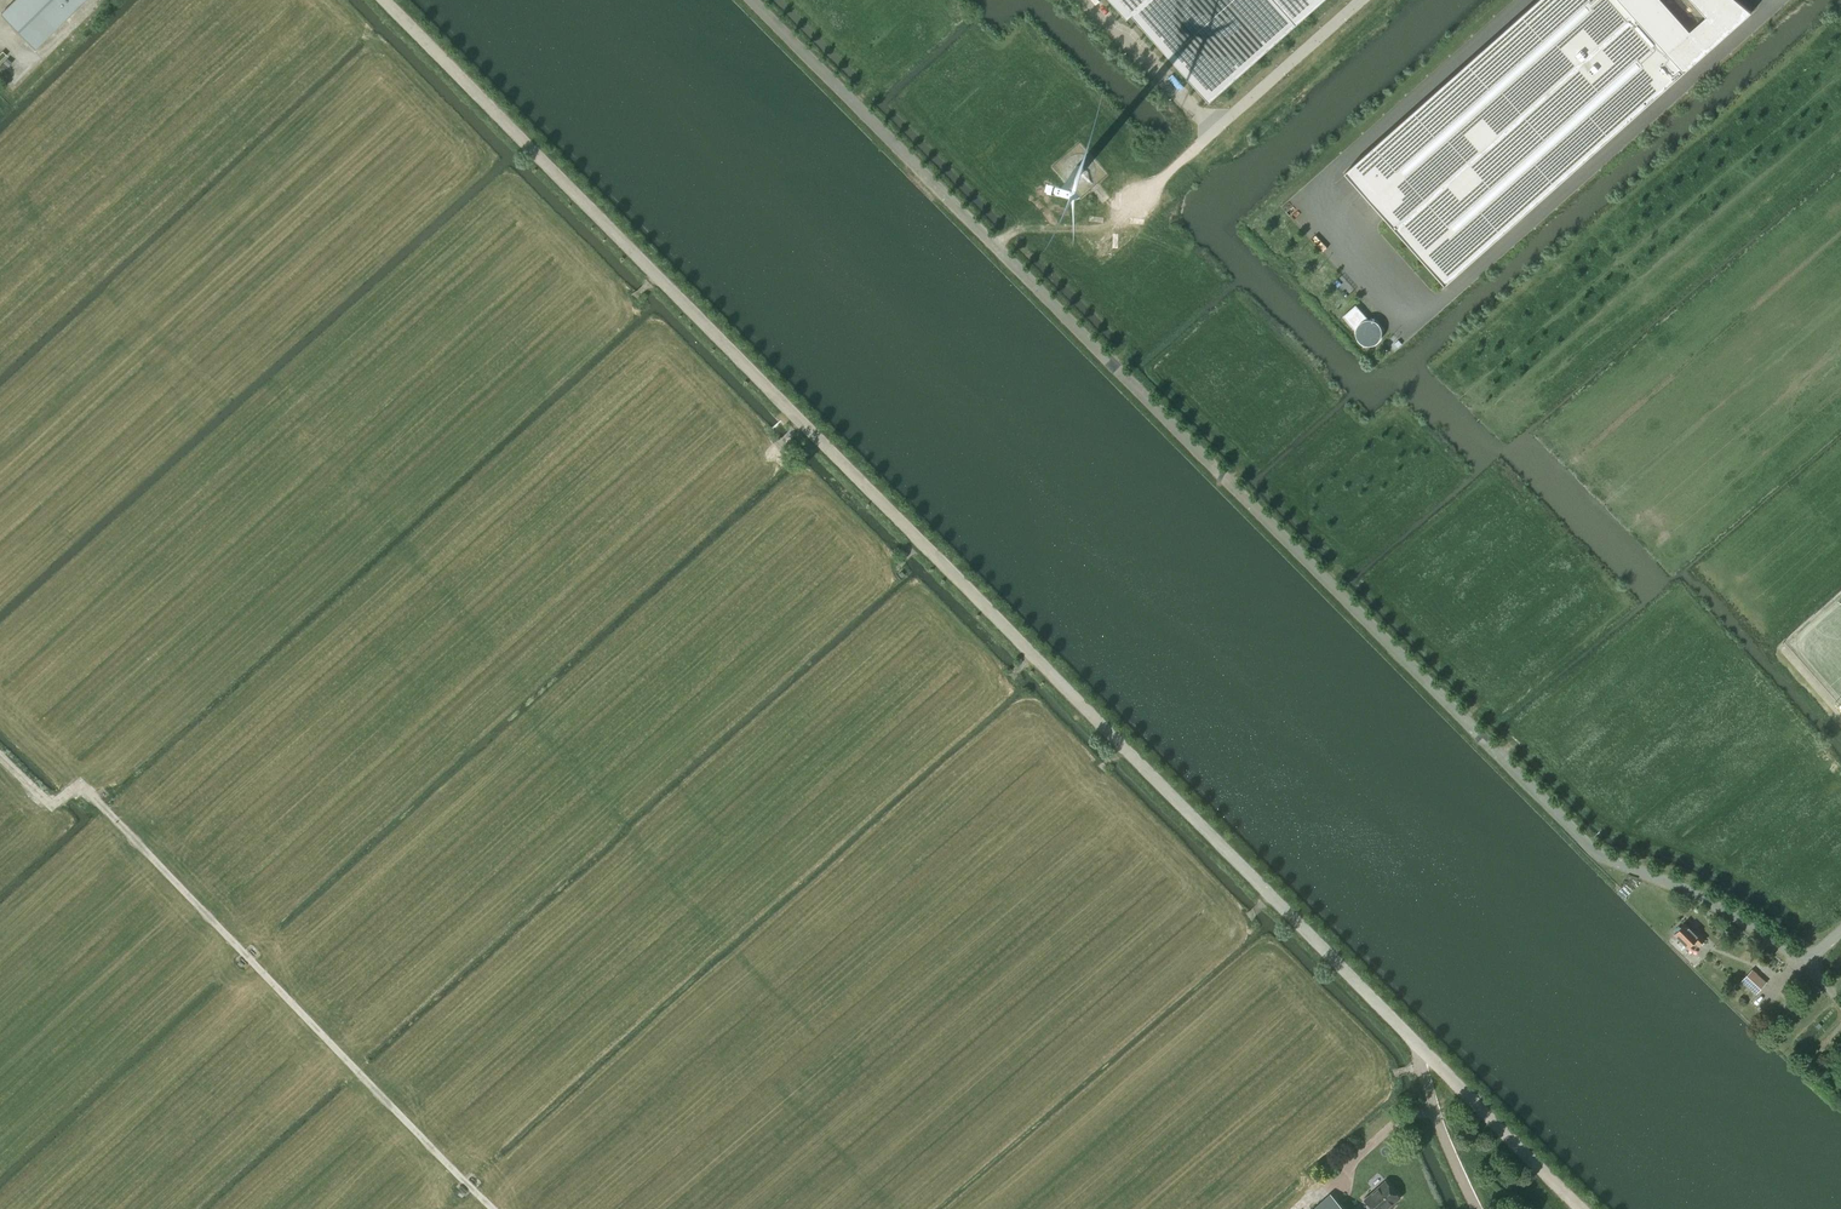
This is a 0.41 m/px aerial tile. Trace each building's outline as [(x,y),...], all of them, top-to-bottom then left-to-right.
[(86,0),(14,0),(0,14),(35,50),(86,0)] [(1126,17),(1130,13),(1210,102),(1303,19),(1325,0),(1111,0),(1126,17)] [(1447,286),(1753,14),(1737,0),(1542,0),(1347,174),(1447,286)] [(1075,169),(1075,170),(1075,171),(1075,172),(1075,173),(1076,173),(1077,174),(1078,175),(1079,175),(1080,174),(1081,174),(1082,174),(1083,173),(1084,172),(1084,171),(1084,170),(1084,169),(1084,168),(1083,167),(1082,166),(1081,166),(1080,165),(1079,165),(1078,165),(1077,166),(1076,167),(1075,167),(1075,168),(1075,169)] [(1356,305),(1343,316),(1356,331),(1356,332),(1356,333),(1356,334),(1356,335),(1356,336),(1357,337),(1358,339),(1358,340),(1359,341),(1360,342),(1360,343),(1362,344),(1364,345),(1366,346),(1367,346),(1369,346),(1371,346),(1372,346),(1373,346),(1374,345),(1376,344),(1378,343),(1379,342),(1380,340),(1381,338),(1382,337),(1382,335),(1382,334),(1383,332),(1382,332),(1382,330),(1382,328),(1381,327),(1381,326),(1380,325),(1379,324),(1379,323),(1378,323),(1377,322),(1376,321),(1375,321),(1373,320),(1372,320),(1371,320),(1370,320),(1369,320),(1356,305)] [(1620,891),(1625,897),(1633,891),(1628,885),(1620,891)] [(1700,945),(1705,940),(1695,930),(1694,931),(1685,923),(1675,933),(1689,947),(1696,941),(1700,945)] [(1757,993),(1767,982),(1753,969),(1743,980),(1757,993)] [(1797,1013),(1802,1007),(1792,997),(1784,1005),(1789,1010),(1792,1008),(1797,1013)] [(1387,1208),(1400,1197),(1386,1181),(1365,1199),(1374,1208),(1388,1208),(1387,1208)] [(1332,1196),(1317,1208),(1343,1208),(1332,1196)]
